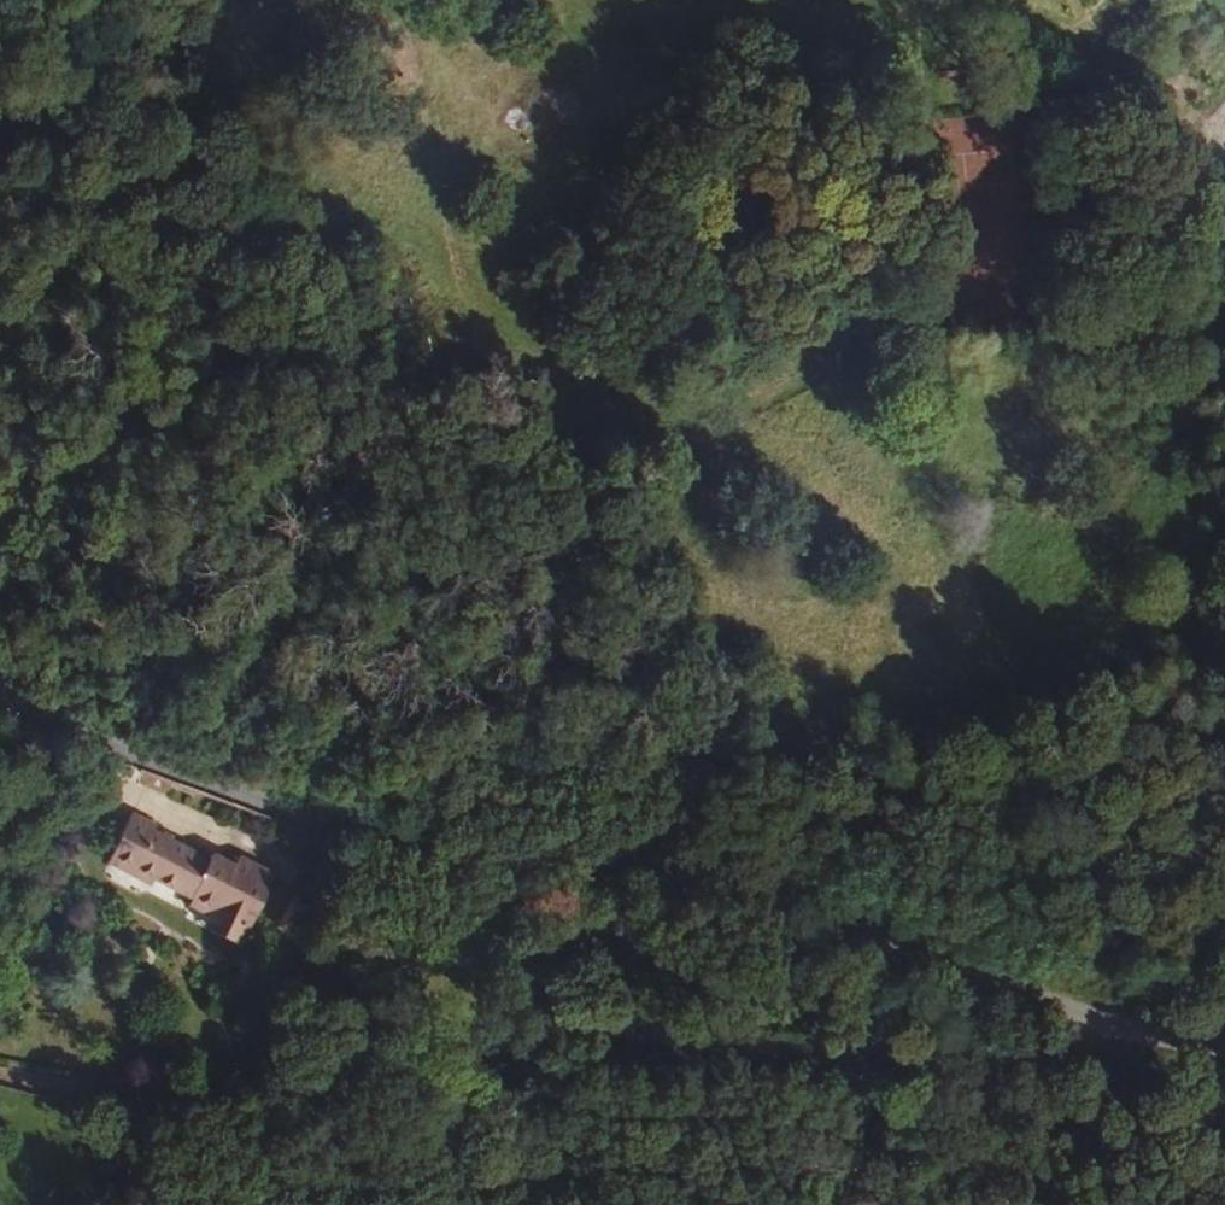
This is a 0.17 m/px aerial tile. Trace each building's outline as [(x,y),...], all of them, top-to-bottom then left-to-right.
[(192,898),(249,927),(275,875),(240,857),(235,867),(212,855),(209,861),(153,832),(156,826),(131,813),(107,861),(132,874),(135,868),(153,878),(192,898)] [(150,884),(153,878),(135,868),(132,874),(150,884)] [(239,946),(249,927),(192,898),(189,903),(211,914),(204,927),(239,946)]
